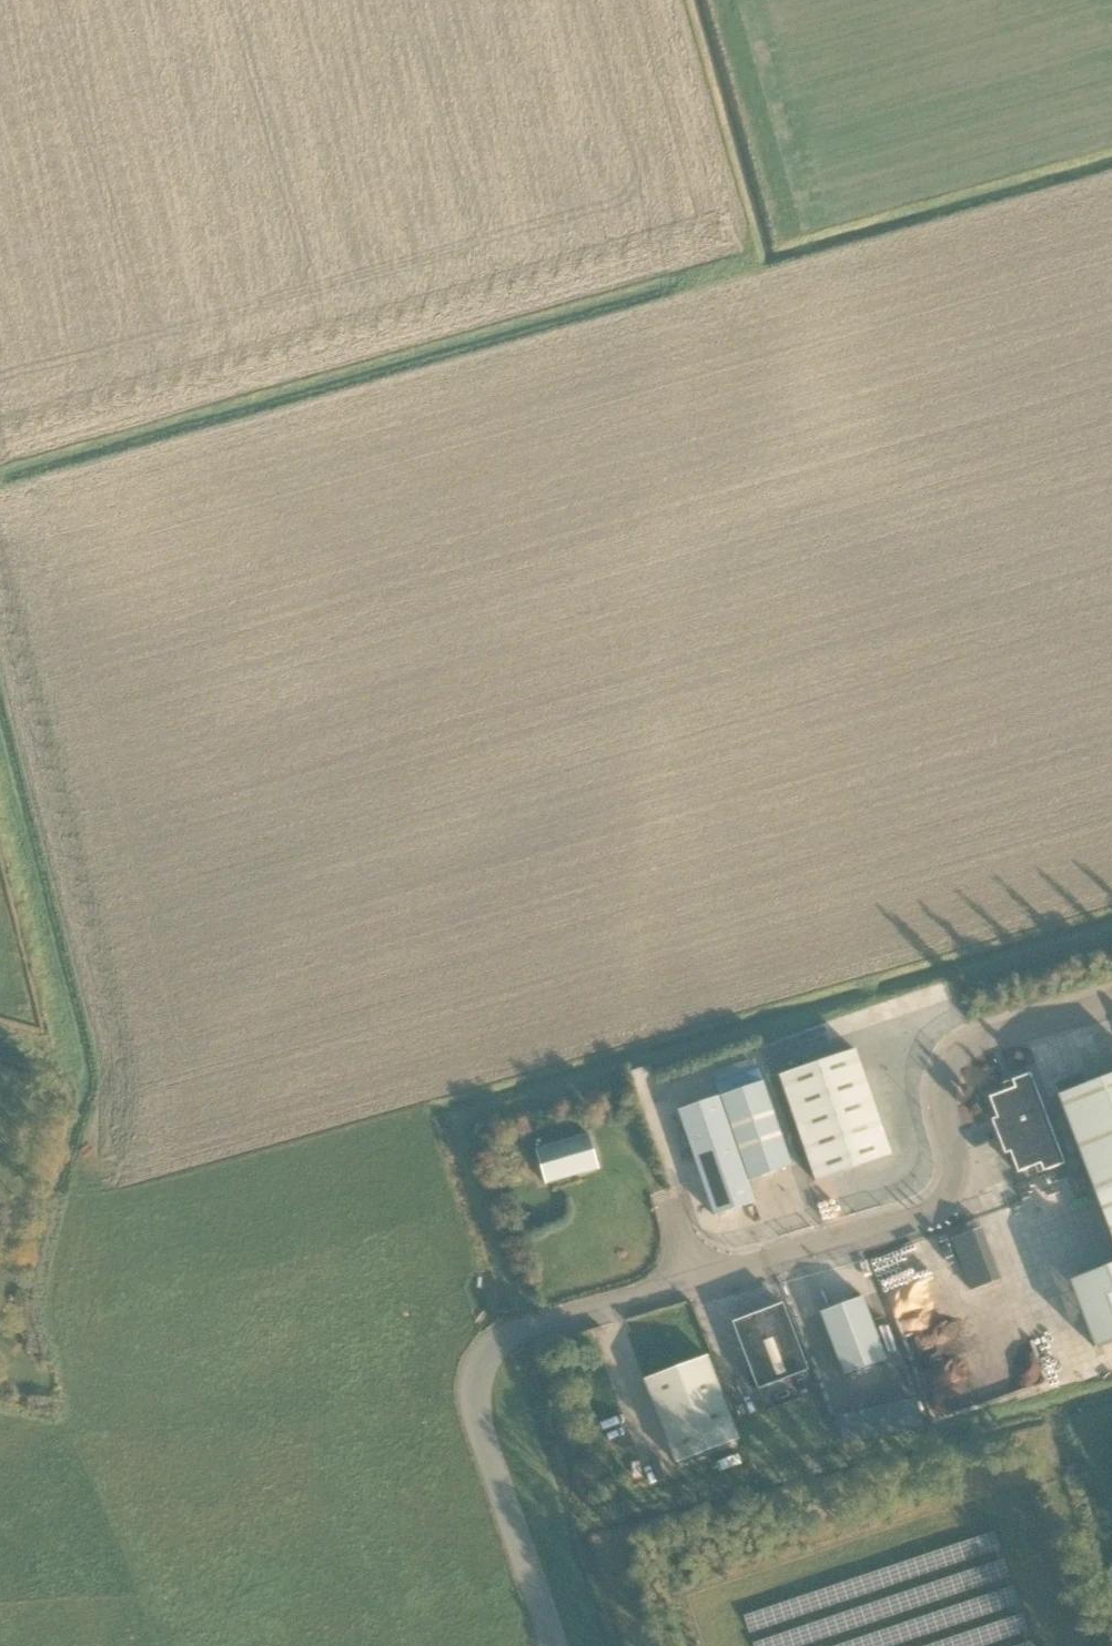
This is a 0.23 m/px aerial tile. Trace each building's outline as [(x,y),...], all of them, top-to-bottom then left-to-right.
[(935,1018),(962,1012),(955,978),(928,984),(935,1018)] [(1111,1073),(1111,1018),(1085,1027),(1104,1076),(1111,1073)] [(891,1155),(855,1049),(779,1075),(815,1181),(891,1155)] [(716,1083),(720,1096),(678,1111),(714,1216),(755,1202),(748,1181),(791,1166),(762,1081),(758,1068),(716,1083)] [(1064,1163),(1029,1073),(1011,1080),(1014,1087),(989,1097),(996,1117),(991,1119),(1004,1153),(1009,1152),(1017,1172),(1040,1163),(1042,1171),(1064,1163)] [(1111,1240),(1111,1075),(1057,1096),(1111,1240)] [(598,1168),(588,1133),(535,1149),(545,1183),(598,1168)] [(952,1238),(970,1290),(984,1285),(966,1233),(952,1238)] [(1069,1281),(1094,1347),(1111,1341),(1111,1265),(1069,1281)] [(885,1359),(861,1296),(820,1312),(843,1375),(885,1359)] [(807,1370),(782,1303),(731,1322),(757,1389),(807,1370)] [(740,1440),(708,1355),(643,1379),(675,1464),(740,1440)]
